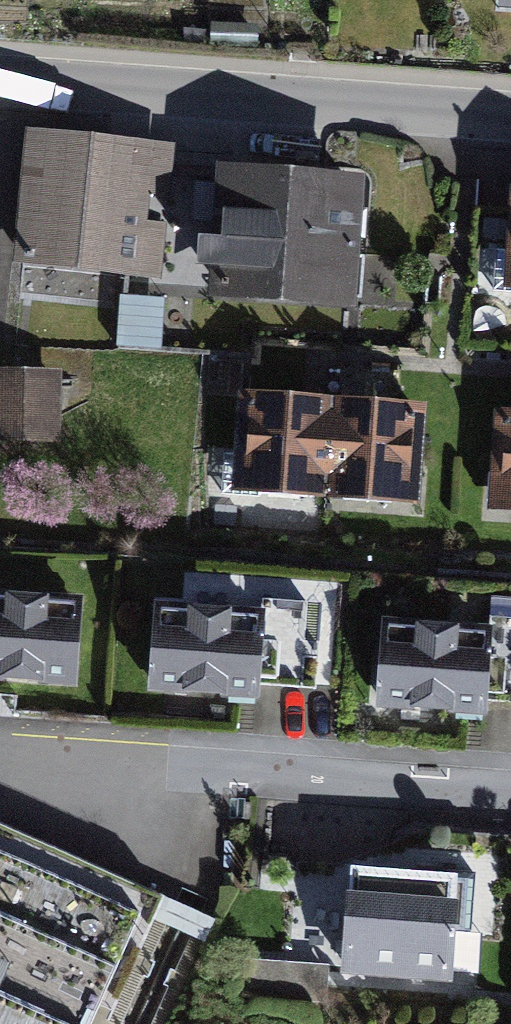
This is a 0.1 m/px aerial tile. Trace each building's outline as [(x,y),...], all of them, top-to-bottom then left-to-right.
[(166,285),(175,160),(30,150),(21,274),(166,285)] [(364,315),(373,190),(228,180),(218,304),(364,315)] [(119,338),(162,340),(164,286),(121,285),(119,338)] [(71,387),(0,382),(0,456),(65,461),(71,387)] [(244,505),(339,512),(346,412),(252,406),(244,505)] [(339,512),(433,519),(440,419),(346,412),(339,512)] [(510,525),(510,425),(508,424),(500,524),(510,525)] [(95,702),(101,619),(0,611),(0,695),(95,702)] [(161,699),(278,707),(284,623),(167,615),(161,699)] [(381,715),(498,723),(504,640),(387,631),(381,715)] [(114,982),(118,984),(154,904),(0,837),(0,933),(114,982)] [(474,996),(482,885),(349,875),(341,986),(474,996)] [(114,982),(0,933),(0,1023),(96,1023),(114,982)]
